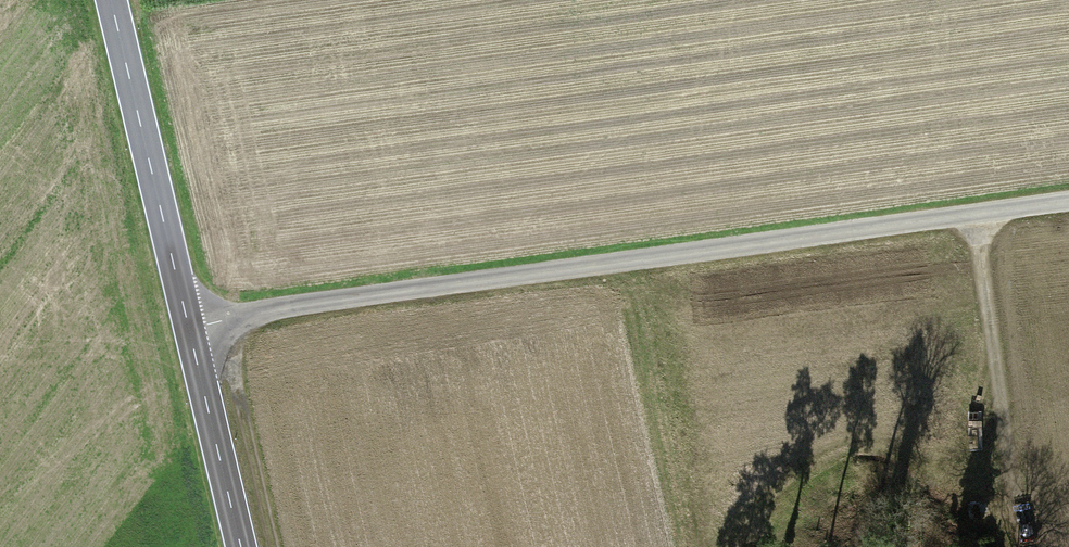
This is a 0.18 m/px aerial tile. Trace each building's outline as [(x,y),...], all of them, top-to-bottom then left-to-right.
[(979,501),(967,503),(969,517),(981,516),(979,501)]
